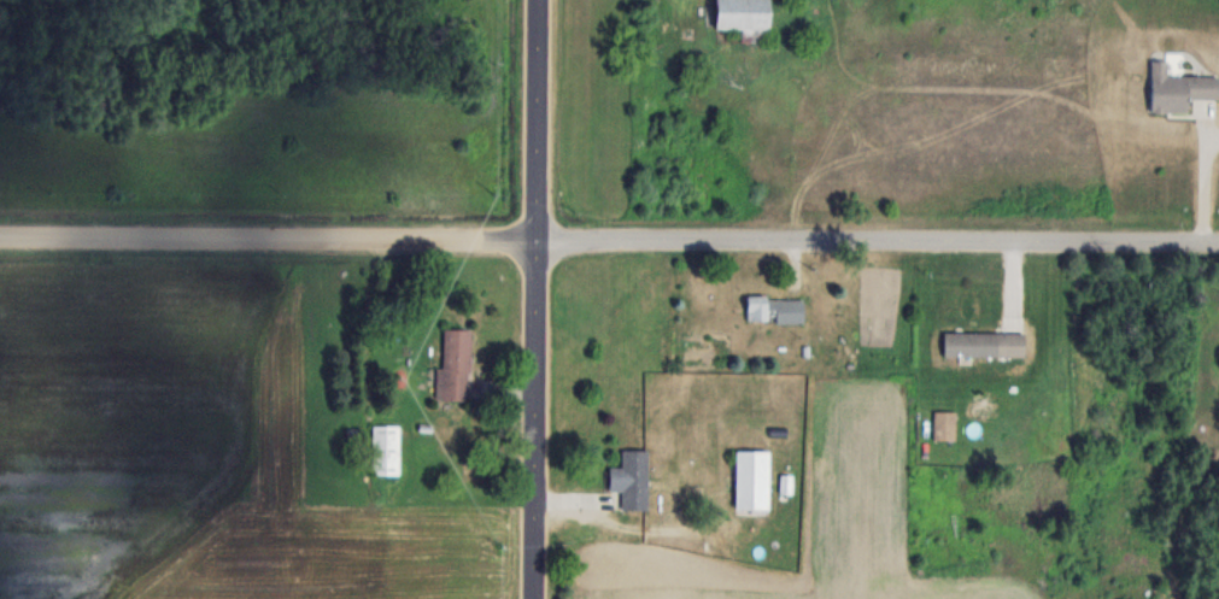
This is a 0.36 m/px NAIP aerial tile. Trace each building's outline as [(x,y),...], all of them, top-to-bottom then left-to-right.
[(715,29),(769,29),(769,0),(715,0),(715,29)] [(1166,74),(1166,59),(1151,58),(1150,111),(1188,112),(1188,97),(1218,98),(1218,75),(1166,74)] [(747,296),(747,321),(804,321),(804,296),(747,296)] [(437,367),(437,399),(470,400),(471,328),(444,328),(443,367),(437,367)] [(1024,356),(1024,331),(944,331),(944,356),(1024,356)] [(934,439),(956,439),(956,410),(934,410),(934,439)] [(400,424),(373,424),(373,474),(400,474),(400,424)] [(622,490),(622,509),(647,509),(647,449),(622,449),(622,467),(609,467),(609,490),(622,490)] [(736,508),(769,508),(769,449),(736,449),(736,508)]
